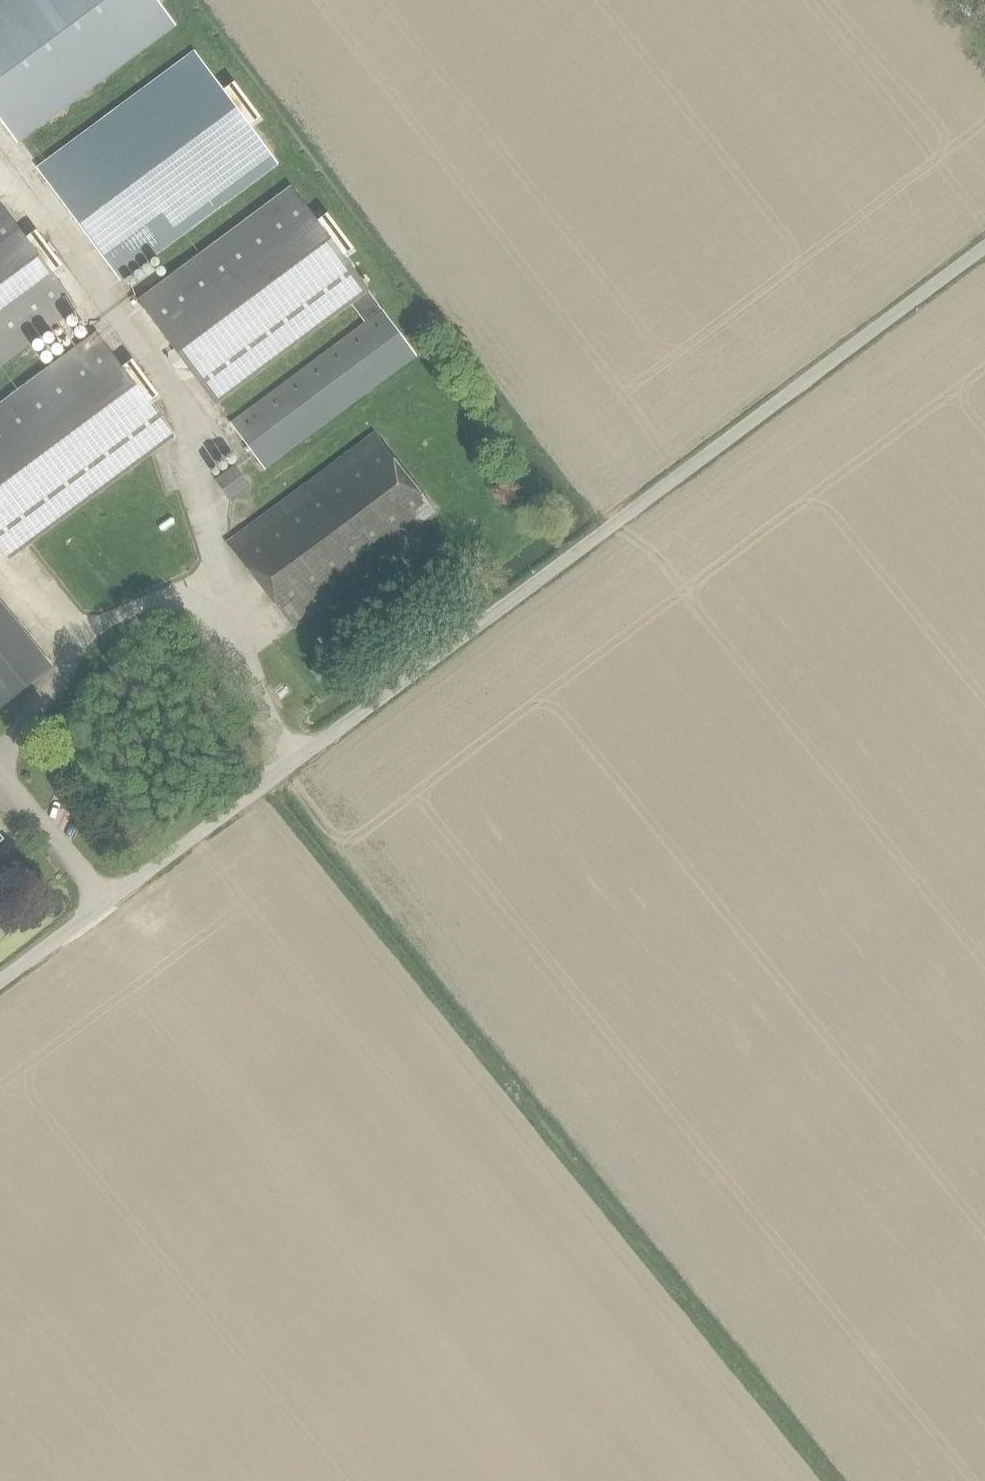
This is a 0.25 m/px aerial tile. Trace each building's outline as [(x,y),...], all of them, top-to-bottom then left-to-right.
[(0,5),(0,118),(17,142),(174,27),(154,0),(7,0),(0,5)] [(193,53),(38,169),(121,280),(157,253),(276,165),(193,53)] [(355,310),(365,323),(382,310),(295,193),(177,280),(144,304),(220,407),(355,310)] [(0,206),(0,366),(20,351),(72,313),(77,309),(1,206),(0,206)] [(157,253),(121,280),(144,304),(177,280),(157,253)] [(384,309),(382,310),(365,323),(231,423),(266,470),(419,356),(384,309)] [(72,313),(20,351),(38,377),(92,337),(72,313)] [(0,405),(0,546),(9,558),(172,438),(96,334),(92,337),(38,377),(0,405)] [(427,532),(443,520),(373,430),(227,542),(293,628),(403,545),(400,540),(421,524),(427,532)] [(235,465),(216,478),(230,499),(250,485),(235,465)] [(51,663),(0,599),(0,703),(51,663)] [(315,666),(309,671),(315,679),(321,674),(315,666)]
